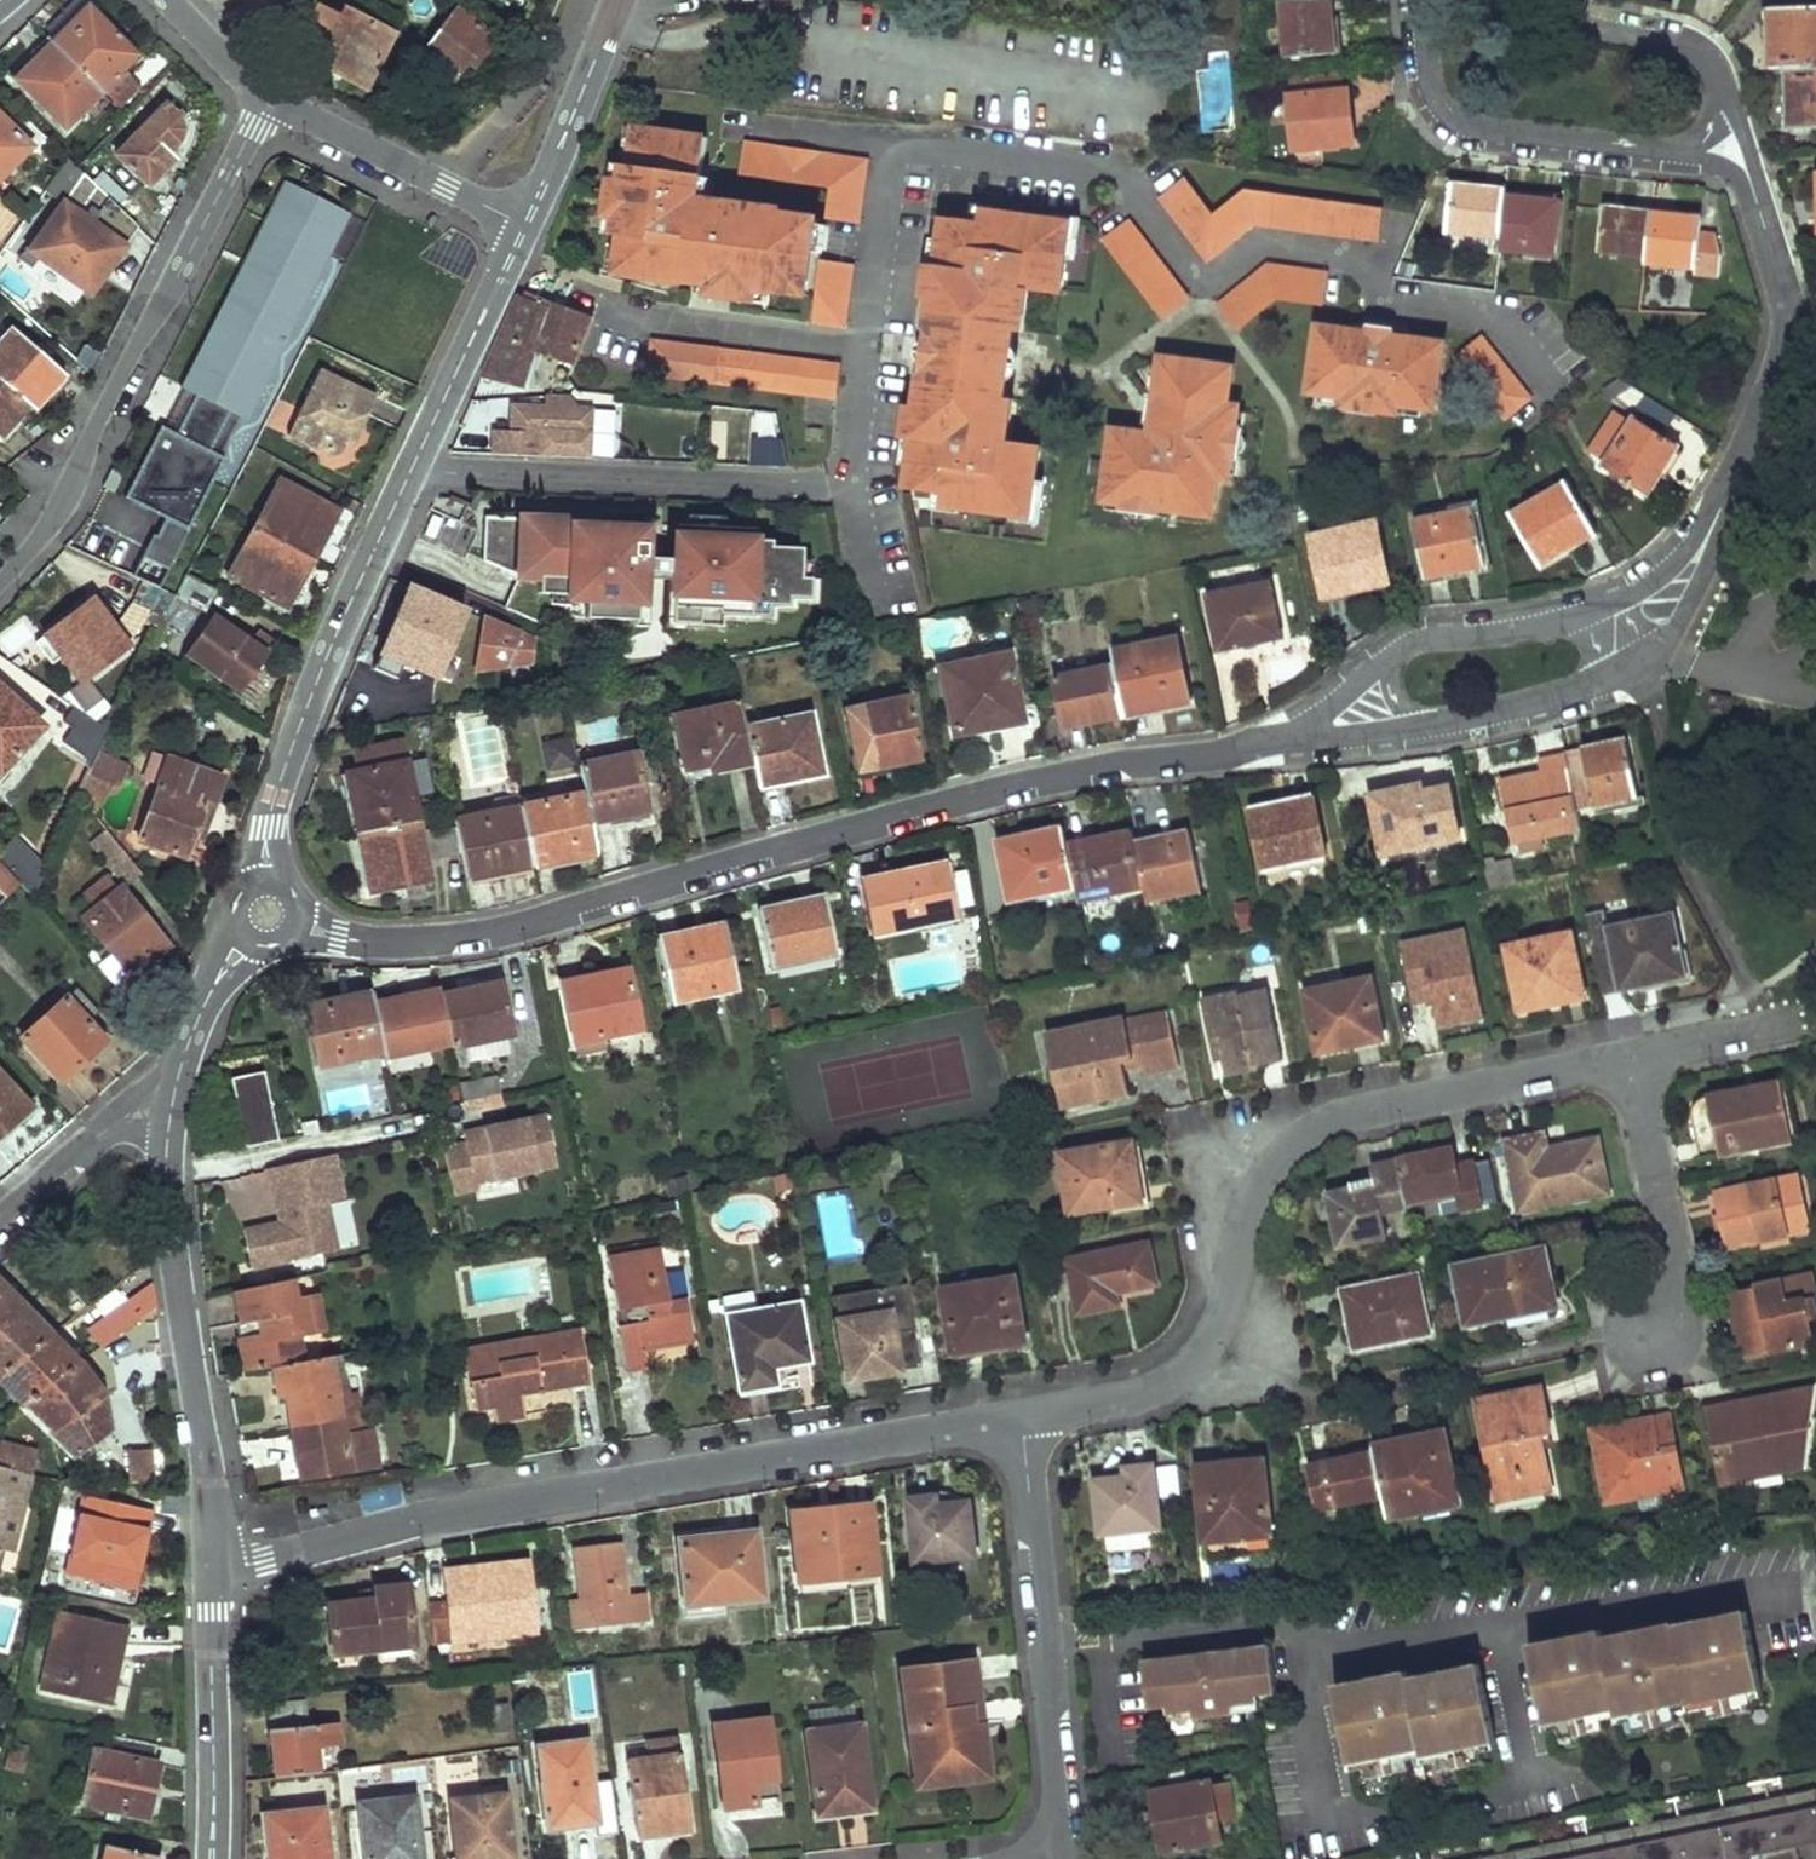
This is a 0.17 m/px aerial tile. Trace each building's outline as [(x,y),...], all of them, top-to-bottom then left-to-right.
[(94,11),(85,0),(65,20),(75,30),(94,11)] [(1279,6),(1287,63),(1341,56),(1334,0),(1325,0),(1279,6)] [(325,4),(299,53),(366,90),(396,34),(348,9),(345,15),(325,4)] [(1772,8),(1774,69),(1790,68),(1815,68),(1815,6),(1772,8)] [(457,8),(422,54),(464,84),(498,38),(457,8)] [(139,56),(94,11),(75,30),(65,20),(46,40),(101,94),(125,70),(139,56)] [(20,84),(66,128),(101,94),(46,40),(29,55),(38,65),(20,84)] [(38,65),(29,55),(11,75),(20,84),(38,65)] [(1790,68),(1792,130),(1815,129),(1815,68),(1790,68)] [(125,70),(101,94),(116,108),(140,85),(125,70)] [(1350,93),(1347,94),(1345,75),(1287,83),(1290,100),(1296,156),(1357,148),(1350,93)] [(166,103),(117,153),(149,186),(177,156),(170,150),(177,144),(184,127),(177,114),(166,103)] [(30,146),(36,152),(48,139),(25,117),(14,130),(0,116),(0,176),(30,146)] [(635,130),(626,128),(622,155),(631,156),(635,130)] [(619,201),(614,237),(620,239),(619,249),(615,275),(700,287),(771,296),(775,297),(776,293),(809,298),(815,255),(819,225),(819,220),(785,215),(785,211),(699,199),(701,188),(707,138),(635,130),(631,156),(624,165),(619,201)] [(747,144),(742,175),(781,181),(784,149),(747,144)] [(784,149),(781,181),(834,189),(832,205),(861,209),(867,162),(784,149)] [(37,258),(90,296),(138,226),(77,168),(68,158),(46,189),(62,203),(29,251),(37,258)] [(1160,199),(1207,261),(1258,224),(1377,241),(1382,210),(1246,192),(1212,215),(1184,181),(1160,199)] [(195,395),(175,434),(160,427),(123,499),(164,519),(155,538),(151,536),(130,579),(141,584),(157,593),(223,462),(209,455),(230,413),(246,421),(330,255),(347,263),(367,224),(283,182),(180,388),(195,395)] [(1453,184),(1448,231),(1503,236),(1507,197),(1487,196),(1487,187),(1453,184)] [(1503,236),(1502,251),(1556,256),(1561,202),(1507,197),(1503,236)] [(619,201),(610,201),(604,236),(614,237),(619,201)] [(1000,207),(974,204),(971,224),(979,224),(981,212),(999,214),(1000,207)] [(830,218),(859,222),(861,209),(832,205),(830,218)] [(1605,209),(1602,250),(1647,256),(1650,227),(1652,214),(1652,213),(1605,209)] [(928,387),(921,387),(919,407),(911,466),(908,487),(933,492),(944,493),(943,506),(961,508),(1012,515),(1031,517),(1036,481),(1040,444),(1008,441),(999,440),(999,436),(1005,398),(1014,330),(1019,290),(1028,291),(1060,296),(1065,259),(1069,224),(1052,221),(999,214),(981,212),(979,224),(971,224),(944,220),(941,240),(934,299),(931,319),(936,320),(935,330),(928,377),(928,387)] [(1053,214),(1052,221),(1069,224),(1065,259),(1074,261),(1079,218),(1053,214)] [(1647,259),(1647,263),(1697,269),(1696,275),(1722,278),(1724,257),(1720,236),(1702,234),(1704,219),(1652,214),(1650,227),(1647,256),(1647,259)] [(1127,222),(1101,241),(1163,318),(1188,300),(1127,222)] [(828,226),(819,225),(815,255),(824,256),(828,226)] [(932,239),(924,298),(934,299),(941,240),(932,239)] [(619,249),(611,247),(607,275),(615,275),(619,249)] [(37,258),(29,251),(23,259),(31,266),(37,258)] [(824,263),(816,324),(846,328),(854,267),(824,263)] [(1271,263),(1219,305),(1238,330),(1277,299),(1324,306),(1328,271),(1271,263)] [(771,296),(700,287),(699,296),(770,305),(771,296)] [(1019,290),(1014,330),(1023,331),(1028,291),(1019,290)] [(523,297),(484,381),(526,390),(541,354),(577,367),(593,324),(529,299),(523,297)] [(1408,330),(1355,324),(1354,332),(1407,339),(1408,330)] [(11,327),(0,339),(0,379),(30,406),(35,411),(47,394),(39,388),(56,367),(11,327)] [(1317,327),(1307,393),(1321,395),(1346,398),(1346,404),(1377,408),(1399,411),(1399,406),(1423,409),(1434,411),(1444,343),(1407,339),(1354,332),(1317,327)] [(928,377),(935,330),(928,329),(927,338),(918,350),(923,365),(921,376),(928,377)] [(1483,338),(1457,359),(1505,418),(1530,399),(1483,338)] [(653,342),(649,375),(837,399),(841,365),(653,342)] [(1152,425),(1151,435),(1112,429),(1103,503),(1106,503),(1173,511),(1212,517),(1218,479),(1229,481),(1229,475),(1237,413),(1238,405),(1227,404),(1233,369),(1161,358),(1160,367),(1152,425)] [(1160,367),(1152,365),(1143,424),(1152,425),(1160,367)] [(72,382),(56,367),(39,388),(47,394),(55,401),(72,382)] [(319,368),(288,436),(309,447),(311,437),(341,450),(343,445),(366,392),(319,368)] [(8,416),(16,422),(30,406),(0,379),(0,425),(8,416)] [(1621,379),(1605,388),(1614,403),(1636,388),(1621,379)] [(376,396),(366,392),(343,445),(352,448),(376,396)] [(1346,398),(1321,395),(1320,405),(1345,409),(1346,404),(1346,398)] [(999,440),(1008,441),(1014,399),(1005,398),(999,436),(999,440)] [(494,433),(492,458),(542,460),(542,436),(590,436),(590,412),(575,412),(567,401),(544,400),(544,411),(512,410),(511,434),(494,433)] [(1376,418),(1377,408),(1346,404),(1345,409),(1344,413),(1376,418)] [(902,465),(911,466),(919,407),(910,406),(902,465)] [(1423,409),(1399,406),(1399,411),(1398,417),(1422,419),(1423,409)] [(1246,414),(1237,413),(1229,475),(1239,475),(1242,454),(1248,446),(1243,435),(1246,414)] [(1611,457),(1607,467),(1653,496),(1684,445),(1639,416),(1634,424),(1620,415),(1598,450),(1611,457)] [(8,416),(0,425),(0,441),(8,449),(24,431),(16,422),(8,416)] [(758,419),(755,447),(776,449),(779,422),(758,419)] [(311,437),(309,447),(336,460),(341,450),(311,437)] [(340,510),(281,479),(254,529),(315,558),(340,510)] [(1045,482),(1036,481),(1031,517),(1012,515),(1012,522),(1039,525),(1045,482)] [(1568,485),(1514,516),(1544,567),(1597,537),(1568,485)] [(960,515),(961,508),(943,506),(944,493),(933,492),(932,510),(960,515)] [(1172,520),(1173,511),(1106,503),(1106,512),(1129,514),(1138,519),(1148,517),(1172,520)] [(1477,509),(1415,523),(1427,581),(1490,567),(1477,509)] [(487,565),(524,580),(543,581),(542,596),(573,597),(572,605),(590,605),(589,621),(639,622),(640,611),(644,611),(645,574),(675,575),(674,623),(701,624),(702,610),(719,611),(719,615),(769,616),(769,605),(790,606),(790,598),(811,598),(811,578),(802,578),(803,549),(773,548),(773,541),(754,540),(755,529),(678,527),(676,561),(646,560),(646,546),(642,546),(643,526),(600,524),(600,530),(564,529),(564,523),(528,522),(528,524),(489,523),(487,565)] [(1380,524),(1314,538),(1326,598),(1392,585),(1380,524)] [(230,574),(289,605),(315,558),(254,529),(230,574)] [(216,592),(186,578),(185,580),(177,597),(207,612),(216,592)] [(1210,592),(1221,650),(1286,637),(1275,580),(1210,592)] [(146,613),(140,626),(157,635),(174,601),(157,593),(141,584),(130,606),(146,613)] [(411,591),(376,673),(399,682),(404,667),(438,682),(467,614),(411,591)] [(99,595),(44,635),(60,657),(79,683),(128,649),(115,631),(121,626),(99,595)] [(210,622),(188,649),(242,688),(278,642),(259,628),(244,648),(210,622)] [(522,640),(487,624),(480,672),(519,667),(522,640)] [(60,657),(44,635),(34,643),(50,664),(60,657)] [(1180,639),(1114,653),(1117,667),(1126,716),(1192,702),(1180,639)] [(534,666),(536,647),(522,640),(519,667),(534,666)] [(1009,654),(943,667),(954,736),(985,730),(984,724),(1021,718),(1009,654)] [(1117,667),(1058,678),(1068,728),(1126,716),(1117,667)] [(1,771),(45,724),(0,684),(0,771),(1,771)] [(1713,696),(1710,710),(1730,714),(1733,701),(1713,696)] [(911,700),(850,711),(861,771),(923,757),(911,700)] [(742,706),(677,720),(688,774),(722,767),(723,775),(756,768),(748,731),(742,706)] [(813,717),(748,731),(756,768),(759,786),(760,791),(825,775),(813,717)] [(547,772),(574,766),(568,736),(541,742),(547,772)] [(1631,742),(1567,754),(1571,771),(1579,813),(1643,800),(1631,742)] [(360,774),(347,777),(359,835),(418,823),(402,747),(356,757),(360,774)] [(1567,754),(1541,760),(1544,777),(1571,771),(1567,754)] [(229,776),(172,756),(144,840),(195,857),(212,805),(219,807),(229,776)] [(639,758),(582,769),(587,797),(593,825),(652,814),(639,758)] [(89,767),(72,798),(89,815),(103,786),(112,790),(119,775),(91,762),(89,767)] [(1571,771),(1507,786),(1519,844),(1521,844),(1545,839),(1583,831),(1579,813),(1571,771)] [(1451,784),(1375,799),(1386,858),(1463,842),(1451,784)] [(587,797),(524,809),(536,870),(599,856),(593,825),(587,797)] [(1316,803),(1253,816),(1263,870),(1328,858),(1316,803)] [(524,809),(457,823),(465,863),(470,884),(536,870),(524,809)] [(418,823),(428,871),(465,863),(457,823),(456,816),(418,823)] [(418,823),(359,835),(372,896),(430,883),(428,871),(418,823)] [(1066,826),(999,841),(1011,901),(1079,887),(1071,848),(1066,826)] [(87,843),(126,886),(141,874),(101,829),(87,843)] [(1193,837),(1138,848),(1147,886),(1149,899),(1202,888),(1193,837)] [(1545,839),(1521,844),(1524,855),(1548,850),(1545,839)] [(1115,840),(1071,848),(1079,887),(1082,900),(1147,886),(1138,848),(1136,840),(1116,844),(1115,840)] [(30,902),(41,873),(12,841),(0,853),(0,868),(14,884),(17,887),(30,902)] [(1492,890),(1521,884),(1515,860),(1487,866),(1492,890)] [(945,862),(863,880),(876,937),(958,919),(945,862)] [(0,896),(14,884),(0,868),(0,896)] [(118,885),(81,917),(81,918),(109,950),(103,955),(134,990),(161,966),(154,958),(170,946),(118,885)] [(791,930),(765,936),(773,972),(839,959),(827,899),(787,907),(791,930)] [(787,907),(761,913),(765,936),(791,930),(787,907)] [(1611,914),(1590,917),(1607,998),(1689,980),(1677,917),(1615,930),(1611,914)] [(726,926),(659,939),(672,1005),(739,992),(726,926)] [(1399,941),(1412,1006),(1432,1001),(1438,1032),(1485,1022),(1465,927),(1399,941)] [(1574,935),(1511,949),(1525,1015),(1588,1001),(1574,935)] [(628,970),(564,983),(576,1044),(606,1038),(640,1031),(628,970)] [(1371,978),(1308,990),(1321,1053),(1347,1047),(1346,1038),(1382,1031),(1371,978)] [(504,986),(442,999),(452,1049),(453,1054),(514,1040),(504,986)] [(1271,992),(1205,1005),(1216,1058),(1225,1057),(1228,1074),(1285,1063),(1271,992)] [(422,1002),(377,1011),(385,1054),(387,1063),(452,1049),(442,999),(440,993),(421,997),(422,1002)] [(66,995),(16,1040),(61,1089),(110,1043),(66,995)] [(374,996),(308,1008),(320,1066),(385,1054),(377,1011),(374,996)] [(1074,1048),(1048,1053),(1056,1086),(1063,1084),(1069,1108),(1129,1094),(1123,1064),(1144,1060),(1147,1076),(1179,1067),(1172,1028),(1130,1037),(1126,1023),(1072,1034),(1074,1048)] [(1382,1031),(1346,1038),(1347,1047),(1384,1040),(1382,1031)] [(1072,1034),(1045,1040),(1048,1053),(1074,1048),(1072,1034)] [(576,1044),(579,1056),(608,1050),(606,1038),(576,1044)] [(30,1105),(0,1072),(0,1133),(30,1105)] [(265,1073),(231,1080),(246,1150),(280,1143),(265,1073)] [(499,1079),(460,1087),(463,1105),(503,1097),(499,1079)] [(1692,1115),(1692,1123),(1698,1160),(1790,1141),(1777,1083),(1706,1097),(1701,1101),(1698,1104),(1694,1110),(1692,1115)] [(1063,1084),(1056,1086),(1062,1110),(1069,1108),(1063,1084)] [(559,1170),(547,1114),(463,1132),(466,1143),(475,1188),(559,1170)] [(1543,1132),(1504,1141),(1519,1210),(1590,1195),(1588,1185),(1606,1181),(1596,1140),(1547,1151),(1543,1132)] [(475,1188),(466,1143),(444,1147),(454,1198),(476,1193),(475,1188)] [(1130,1143),(1059,1156),(1069,1215),(1140,1202),(1130,1143)] [(1449,1150),(1395,1160),(1395,1161),(1403,1201),(1456,1190),(1460,1211),(1481,1207),(1472,1164),(1453,1168),(1449,1150)] [(341,1251),(331,1204),(347,1201),(337,1155),(266,1171),(277,1222),(244,1230),(253,1271),(341,1251)] [(1403,1201),(1395,1161),(1367,1167),(1369,1177),(1347,1182),(1348,1188),(1324,1193),(1335,1245),(1383,1235),(1378,1212),(1404,1207),(1403,1201)] [(1725,1193),(1735,1248),(1768,1241),(1798,1236),(1815,1233),(1815,1210),(1810,1177),(1725,1193)] [(1606,1181),(1588,1185),(1590,1195),(1607,1190),(1606,1181)] [(1798,1236),(1768,1241),(1769,1249),(1799,1244),(1798,1236)] [(1151,1247),(1071,1262),(1081,1315),(1119,1308),(1117,1293),(1125,1292),(1127,1295),(1158,1287),(1151,1247)] [(1541,1249),(1452,1267),(1462,1326),(1504,1318),(1503,1313),(1549,1305),(1544,1280),(1547,1280),(1541,1249)] [(662,1254),(607,1265),(615,1303),(670,1293),(662,1254)] [(53,1334),(0,1274),(0,1373),(53,1334)] [(1734,1290),(1747,1354),(1815,1339),(1815,1333),(1813,1319),(1815,1318),(1815,1274),(1734,1290)] [(1413,1275),(1335,1289),(1339,1312),(1343,1311),(1349,1348),(1424,1334),(1413,1275)] [(1017,1280),(945,1293),(957,1358),(1029,1345),(1017,1280)] [(291,1283),(236,1295),(245,1340),(249,1338),(251,1354),(244,1355),(247,1373),(273,1368),(304,1362),(299,1338),(309,1336),(300,1297),(295,1299),(291,1283)] [(157,1308),(153,1284),(88,1330),(100,1347),(157,1308)] [(908,1288),(833,1302),(837,1326),(848,1324),(853,1353),(842,1354),(848,1384),(886,1377),(884,1364),(898,1362),(901,1374),(923,1370),(908,1288)] [(729,1312),(754,1306),(750,1292),(726,1297),(729,1312)] [(670,1293),(615,1303),(617,1316),(622,1314),(625,1331),(620,1332),(630,1382),(655,1377),(650,1357),(695,1348),(686,1303),(672,1305),(670,1293)] [(316,1294),(300,1297),(309,1336),(324,1332),(316,1294)] [(796,1308),(724,1322),(740,1400),(811,1386),(796,1308)] [(53,1334),(0,1373),(0,1376),(25,1401),(79,1363),(53,1334)] [(245,1340),(242,1340),(244,1355),(251,1354),(249,1338),(245,1340)] [(584,1341),(496,1356),(502,1385),(473,1389),(475,1397),(591,1377),(584,1341)] [(496,1356),(467,1362),(473,1389),(502,1385),(496,1356)] [(304,1362),(273,1368),(280,1398),(290,1397),(296,1429),(346,1420),(339,1384),(334,1357),(304,1362)] [(107,1393),(79,1363),(25,1401),(53,1429),(107,1393)] [(591,1377),(475,1397),(479,1416),(495,1414),(498,1431),(527,1426),(523,1402),(542,1398),(594,1389),(591,1377)] [(351,1382),(339,1384),(346,1420),(367,1416),(363,1396),(354,1399),(351,1382)] [(1537,1386),(1476,1398),(1489,1469),(1497,1468),(1502,1497),(1546,1489),(1536,1432),(1545,1430),(1537,1386)] [(1813,1389),(1705,1407),(1718,1480),(1740,1477),(1738,1468),(1781,1461),(1783,1469),(1803,1466),(1813,1389)] [(75,1455),(110,1430),(107,1393),(53,1429),(75,1455)] [(542,1398),(523,1402),(527,1426),(547,1423),(542,1398)] [(1636,1421),(1593,1429),(1606,1502),(1637,1496),(1635,1483),(1650,1481),(1652,1494),(1682,1488),(1668,1416),(1648,1420),(1650,1429),(1637,1431),(1636,1421)] [(346,1420),(296,1429),(307,1480),(383,1466),(376,1429),(348,1434),(346,1420)] [(1648,1420),(1636,1421),(1637,1431),(1650,1429),(1648,1420)] [(1441,1435),(1371,1449),(1371,1454),(1380,1498),(1384,1518),(1455,1505),(1441,1435)] [(44,1452),(0,1443),(0,1463),(39,1472),(44,1452)] [(129,1447),(127,1478),(149,1480),(150,1448),(129,1447)] [(1371,1454),(1302,1468),(1306,1495),(1313,1494),(1317,1511),(1380,1498),(1371,1454)] [(1781,1461),(1738,1468),(1740,1477),(1783,1469),(1781,1461)] [(0,1463),(0,1549),(9,1552),(10,1548),(18,1549),(39,1472),(0,1463)] [(1263,1463),(1193,1472),(1202,1545),(1269,1537),(1263,1463)] [(1120,1480),(1086,1485),(1094,1540),(1156,1530),(1146,1467),(1119,1472),(1120,1480)] [(1497,1468),(1489,1469),(1494,1498),(1502,1497),(1497,1468)] [(1650,1481),(1635,1483),(1637,1496),(1652,1494),(1650,1481)] [(137,1590),(154,1510),(80,1494),(62,1574),(137,1590)] [(931,1498),(902,1502),(911,1564),(970,1555),(963,1504),(932,1508),(931,1498)] [(862,1508),(787,1519),(797,1586),(871,1576),(862,1508)] [(751,1537),(674,1546),(682,1614),(719,1610),(759,1605),(751,1537)] [(1269,1537),(1202,1545),(1204,1560),(1270,1551),(1269,1537)] [(614,1548),(567,1553),(572,1592),(576,1591),(581,1629),(643,1619),(641,1595),(621,1597),(614,1548)] [(9,1552),(0,1549),(0,1565),(5,1567),(9,1552)] [(521,1565),(478,1570),(479,1580),(444,1584),(447,1607),(429,1609),(433,1648),(530,1636),(521,1565)] [(479,1580),(478,1570),(443,1575),(444,1584),(479,1580)] [(375,1605),(328,1611),(335,1661),(412,1652),(405,1588),(373,1592),(375,1605)] [(572,1592),(562,1594),(568,1630),(581,1629),(576,1591),(572,1592)] [(1703,1637),(1685,1641),(1696,1693),(1769,1679),(1754,1601),(1699,1613),(1703,1637)] [(129,1626),(55,1610),(38,1690),(111,1706),(129,1626)] [(719,1610),(682,1614),(682,1625),(720,1620),(719,1610)] [(1699,1613),(1679,1617),(1683,1632),(1685,1641),(1703,1637),(1699,1613)] [(1679,1614),(1664,1617),(1668,1635),(1683,1632),(1679,1617),(1679,1614)] [(1664,1617),(1609,1627),(1622,1697),(1624,1706),(1696,1693),(1685,1641),(1683,1632),(1668,1635),(1664,1617)] [(1556,1649),(1541,1652),(1551,1711),(1622,1697),(1609,1627),(1607,1619),(1553,1630),(1556,1649)] [(1553,1630),(1537,1633),(1541,1652),(1556,1649),(1553,1630)] [(1207,1653),(1159,1659),(1164,1706),(1182,1704),(1200,1702),(1201,1710),(1210,1708),(1210,1716),(1249,1711),(1248,1703),(1258,1702),(1257,1695),(1274,1693),(1287,1692),(1282,1645),(1225,1651),(1227,1667),(1209,1670),(1207,1653)] [(1225,1651),(1207,1653),(1209,1670),(1227,1667),(1225,1651)] [(971,1656),(900,1664),(915,1767),(984,1758),(971,1656)] [(1488,1664),(1470,1668),(1473,1687),(1491,1683),(1488,1664)] [(1470,1668),(1418,1678),(1430,1751),(1431,1756),(1503,1742),(1491,1683),(1473,1687),(1470,1668)] [(1364,1699),(1345,1703),(1357,1764),(1430,1751),(1418,1678),(1417,1678),(1414,1671),(1360,1681),(1364,1699)] [(1769,1679),(1696,1693),(1698,1701),(1713,1698),(1715,1708),(1758,1700),(1756,1691),(1770,1689),(1769,1679)] [(1360,1681),(1342,1684),(1345,1703),(1364,1699),(1360,1681)] [(1258,1702),(1248,1703),(1249,1711),(1276,1708),(1274,1693),(1257,1695),(1258,1702)] [(1696,1693),(1624,1706),(1625,1714),(1641,1712),(1642,1720),(1687,1712),(1685,1703),(1698,1701),(1696,1693)] [(1622,1697),(1551,1711),(1553,1720),(1568,1718),(1570,1726),(1612,1717),(1611,1708),(1624,1706),(1622,1697)] [(1200,1702),(1182,1704),(1184,1720),(1210,1716),(1210,1708),(1201,1710),(1200,1702)] [(493,1734),(511,1734),(509,1703),(491,1704),(493,1734)] [(812,1711),(815,1732),(858,1726),(855,1705),(812,1711)] [(304,1706),(268,1711),(275,1780),(317,1775),(314,1748),(341,1745),(338,1723),(307,1727),(304,1706)] [(767,1718),(713,1726),(726,1808),(780,1799),(767,1718)] [(815,1732),(813,1733),(825,1817),(874,1810),(861,1726),(858,1726),(815,1732)] [(100,1727),(95,1743),(81,1798),(147,1814),(160,1759),(154,1758),(158,1742),(100,1727)] [(585,1739),(534,1745),(544,1829),(595,1823),(585,1739)] [(647,1759),(624,1763),(634,1833),(670,1828),(670,1833),(692,1829),(679,1741),(645,1746),(647,1759)] [(1503,1742),(1431,1756),(1431,1757),(1433,1765),(1449,1761),(1451,1771),(1494,1763),(1492,1753),(1504,1750),(1503,1742)] [(29,1747),(9,1744),(7,1759),(27,1763),(29,1747)] [(1430,1751),(1357,1764),(1359,1771),(1373,1768),(1375,1779),(1420,1770),(1419,1761),(1431,1757),(1431,1756),(1430,1751)] [(984,1758),(915,1767),(917,1785),(987,1777),(984,1758)] [(1193,1785),(1154,1792),(1165,1853),(1226,1842),(1226,1839),(1215,1784),(1214,1780),(1209,1780),(1207,1769),(1191,1771),(1193,1785)] [(1215,1784),(1226,1839),(1242,1836),(1233,1781),(1215,1784)] [(1786,1858),(1804,1858),(1801,1847),(1815,1844),(1815,1791),(1774,1800),(1786,1858)] [(445,1804),(454,1858),(477,1858),(508,1854),(499,1796),(445,1804)] [(359,1805),(367,1858),(421,1858),(413,1798),(359,1805)] [(1739,1858),(1740,1858),(1766,1854),(1767,1858),(1786,1858),(1774,1800),(1729,1809),(1739,1858)] [(1692,1858),(1739,1858),(1729,1809),(1683,1818),(1692,1858)] [(328,1811),(276,1819),(278,1838),(274,1839),(277,1858),(333,1858),(328,1811)] [(1648,1858),(1692,1858),(1683,1818),(1641,1826),(1648,1858)] [(1597,1858),(1648,1858),(1641,1826),(1593,1836),(1597,1858)] [(1550,1858),(1597,1858),(1593,1836),(1548,1845),(1550,1858)] [(107,1840),(102,1858),(160,1858),(161,1852),(107,1840)] [(1504,1858),(1550,1858),(1548,1845),(1503,1854),(1504,1858)]
